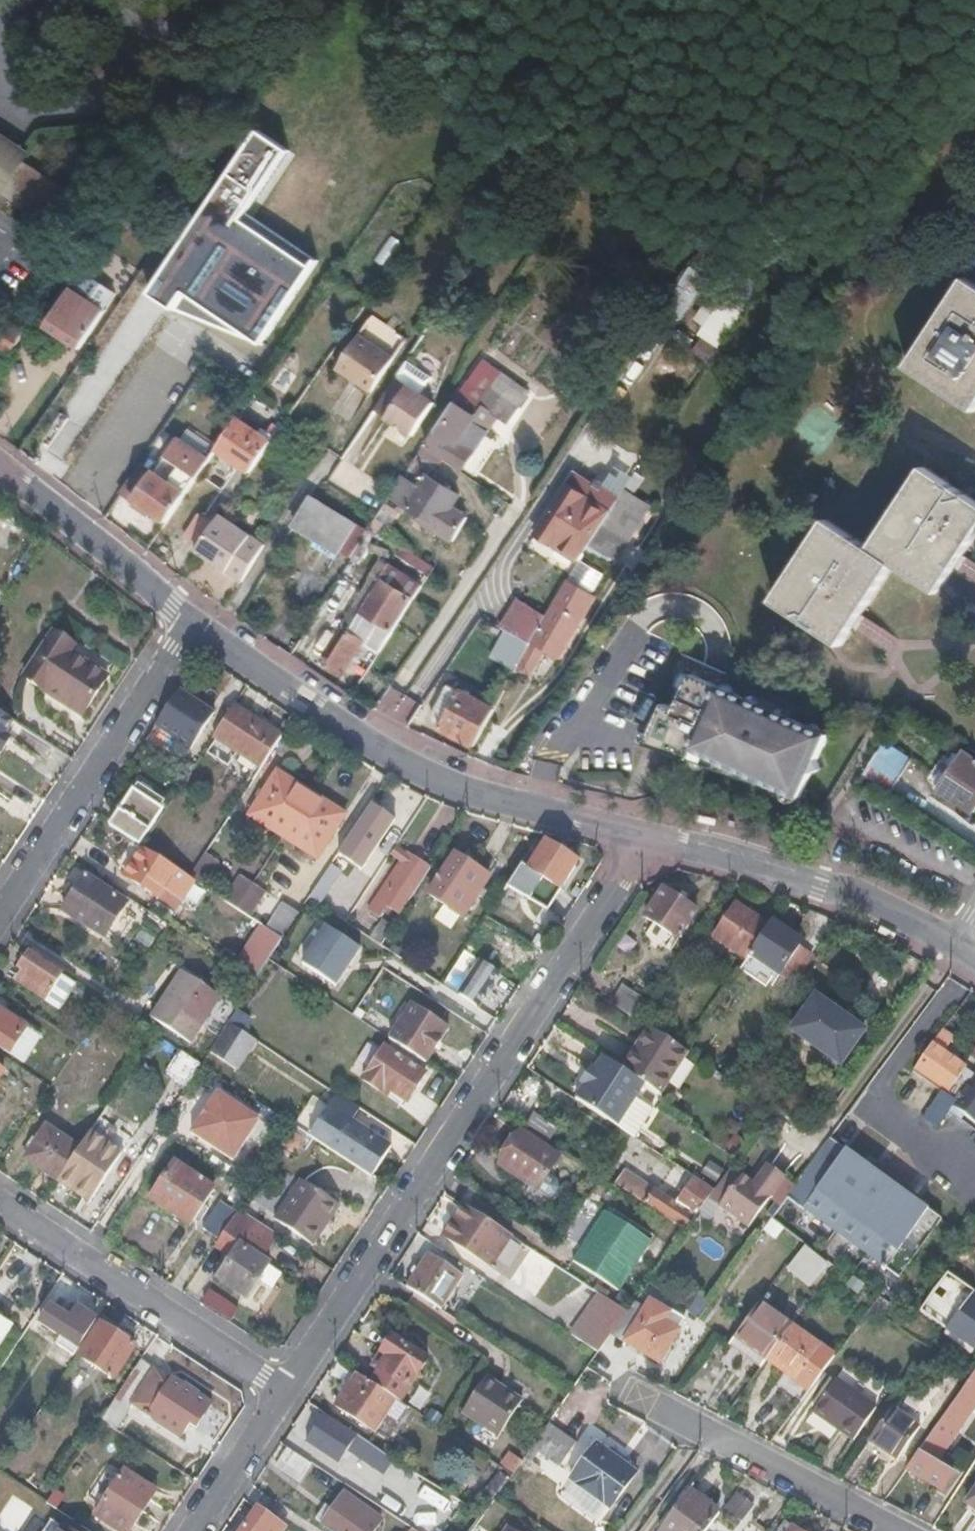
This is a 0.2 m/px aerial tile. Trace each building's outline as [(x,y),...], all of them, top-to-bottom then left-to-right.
[(293,153),(257,132),(148,296),(150,297),(164,278),(180,289),(167,309),(171,311),(262,346),(315,268),(246,221),(293,153)] [(20,152),(4,142),(0,139),(0,184),(20,152)] [(0,184),(0,190),(22,153),(20,152),(0,184)] [(22,153),(0,190),(26,206),(49,170),(22,153)] [(70,183),(49,170),(26,206),(47,219),(70,183)] [(78,188),(70,183),(47,219),(56,224),(78,188)] [(966,276),(908,363),(974,407),(974,282),(966,276)] [(167,309),(180,289),(164,278),(150,297),(167,309)] [(114,298),(86,281),(77,294),(70,290),(48,326),(83,347),(114,298)] [(14,321),(0,342),(0,343),(13,351),(28,330),(14,321)] [(402,356),(365,330),(340,366),(377,391),(402,356)] [(437,378),(411,361),(400,377),(425,394),(437,378)] [(491,384),(479,377),(476,382),(489,390),(491,387),(521,406),(531,390),(500,371),(491,384)] [(462,403),(476,382),(479,377),(477,376),(460,402),(462,403)] [(425,394),(400,377),(377,410),(417,439),(440,405),(425,394)] [(491,387),(489,390),(476,382),(462,403),(460,402),(431,445),(461,464),(487,424),(473,415),(481,403),(511,422),(521,406),(491,387)] [(275,438),(240,415),(218,447),(253,471),(275,438)] [(136,500),(168,522),(211,456),(180,435),(170,451),(188,464),(176,482),(157,470),(136,500)] [(444,460),(426,448),(418,462),(435,473),(444,460)] [(924,465),(871,545),(828,516),(774,599),(841,642),(854,622),(894,560),(939,590),(957,562),(974,534),(974,498),(924,465)] [(426,487),(408,477),(393,501),(443,533),(440,537),(455,547),(470,525),(454,515),(465,497),(433,476),(426,487)] [(567,538),(588,552),(604,527),(616,510),(573,482),(541,531),(563,544),(567,538)] [(297,525),(354,561),(371,534),(314,498),(297,525)] [(271,540),(226,509),(200,547),(245,580),(271,540)] [(386,511),(383,516),(376,527),(389,535),(399,520),(386,511)] [(625,539),(604,527),(589,554),(610,566),(625,539)] [(407,586),(420,594),(434,572),(422,564),(407,586)] [(416,600),(386,580),(364,613),(395,632),(416,600)] [(578,603),(565,595),(559,606),(573,614),(578,603)] [(565,635),(572,623),(576,616),(573,614),(559,606),(522,672),(532,677),(548,651),(553,654),(565,635)] [(514,635),(534,646),(548,619),(528,609),(514,635)] [(578,625),(572,623),(565,635),(570,638),(578,625)] [(376,653),(346,636),(324,667),(356,687),(376,653)] [(503,658),(521,667),(533,647),(515,637),(503,658)] [(33,688),(79,718),(102,681),(78,665),(83,658),(62,643),(33,688)] [(658,764),(682,773),(727,706),(707,697),(707,699),(680,686),(652,746),(658,764)] [(212,711),(176,689),(152,724),(187,747),(212,711)] [(440,730),(474,750),(496,712),(462,693),(440,730)] [(279,736),(232,706),(203,750),(223,763),(232,749),(259,766),(279,736)] [(698,768),(705,772),(743,714),(727,706),(682,773),(694,777),(698,768)] [(15,722),(0,712),(0,745),(15,722)] [(787,810),(816,747),(743,714),(705,772),(758,797),(757,799),(787,810)] [(913,764),(885,746),(863,779),(891,797),(913,764)] [(968,756),(942,797),(974,817),(974,760),(968,756)] [(283,830),(308,793),(274,772),(251,810),(283,830)] [(138,786),(110,828),(137,846),(164,803),(169,796),(152,786),(148,792),(138,786)] [(342,816),(308,793),(283,830),(318,854),(342,816)] [(390,822),(366,807),(334,857),(357,872),(390,822)] [(532,854),(510,887),(544,909),(574,864),(543,843),(535,856),(532,854)] [(190,881),(186,877),(141,848),(122,877),(159,901),(165,893),(177,901),(190,881)] [(214,861),(202,853),(186,877),(190,881),(198,885),(214,861)] [(376,898),(399,914),(427,869),(404,854),(376,898)] [(459,917),(485,878),(453,856),(427,896),(459,917)] [(234,874),(218,899),(233,908),(249,883),(234,874)] [(128,906),(82,877),(61,912),(104,940),(128,906)] [(330,885),(320,878),(307,897),(318,904),(330,885)] [(249,883),(233,908),(248,918),(263,893),(249,883)] [(696,912),(663,890),(644,918),(677,941),(696,912)] [(266,930),(280,939),(296,913),(283,905),(266,930)] [(745,960),(748,957),(767,927),(735,905),(712,938),(745,960)] [(363,907),(351,927),(378,945),(387,933),(391,925),(363,907)] [(769,924),(767,927),(748,957),(778,978),(797,949),(784,941),(787,936),(769,924)] [(280,939),(266,930),(260,926),(233,968),(253,981),(280,939)] [(358,949),(322,926),(299,963),(335,987),(358,949)] [(527,950),(498,930),(479,959),(508,978),(527,950)] [(387,933),(378,945),(407,965),(415,952),(387,933)] [(797,949),(778,978),(793,987),(811,959),(797,949)] [(67,984),(27,957),(14,976),(20,980),(17,984),(51,1007),(67,984)] [(477,962),(455,996),(472,1008),(495,974),(477,962)] [(177,972),(146,1018),(187,1044),(217,999),(177,972)] [(624,984),(611,1005),(636,1022),(649,1002),(624,984)] [(410,1006),(388,1041),(422,1063),(444,1029),(410,1006)] [(865,1033),(831,1011),(808,1045),(843,1068),(865,1033)] [(232,1012),(224,1024),(244,1037),(246,1020),(232,1012)] [(23,1064),(39,1038),(0,1013),(0,1049),(23,1064)] [(619,1070),(631,1079),(657,1096),(684,1054),(645,1028),(619,1070)] [(218,1042),(208,1056),(232,1072),(249,1048),(229,1034),(222,1044),(218,1042)] [(914,1075),(928,1085),(943,1095),(957,1105),(974,1080),(942,1058),(949,1048),(938,1041),(914,1075)] [(164,1068),(186,1082),(197,1065),(175,1051),(164,1068)] [(624,1091),(631,1079),(619,1070),(590,1051),(564,1092),(605,1120),(624,1091)] [(385,1092),(403,1105),(422,1078),(383,1052),(361,1084),(381,1098),(385,1092)] [(974,1080),(957,1105),(954,1109),(972,1122),(974,1117),(974,1079),(974,1080)] [(624,1091),(605,1120),(621,1130),(640,1102),(624,1091)] [(850,1093),(846,1091),(836,1105),(838,1107),(850,1093)] [(189,1133),(230,1161),(256,1121),(215,1094),(189,1133)] [(335,1097),(308,1138),(371,1179),(391,1151),(351,1124),(358,1112),(335,1097)] [(528,1129),(535,1134),(547,1142),(556,1127),(532,1112),(522,1125),(528,1129)] [(55,1180),(77,1146),(46,1126),(24,1160),(55,1180)] [(531,1140),(535,1134),(528,1129),(523,1136),(519,1134),(498,1165),(536,1191),(546,1177),(558,1159),(531,1140)] [(87,1130),(77,1146),(55,1180),(89,1202),(121,1152),(87,1130)] [(788,1198),(838,1235),(880,1176),(831,1140),(796,1187),(788,1198)] [(714,1186),(730,1165),(718,1156),(702,1178),(714,1186)] [(186,1228),(212,1189),(173,1163),(147,1202),(186,1228)] [(754,1186),(731,1170),(715,1192),(713,1195),(709,1200),(751,1230),(773,1201),(788,1181),(768,1166),(754,1186)] [(614,1185),(685,1233),(709,1200),(713,1195),(676,1170),(664,1189),(685,1204),(681,1210),(655,1192),(654,1195),(626,1177),(622,1184),(617,1180),(614,1185)] [(911,1199),(880,1176),(838,1235),(869,1257),(911,1199)] [(546,1177),(536,1191),(549,1200),(557,1198),(560,1193),(559,1186),(546,1177)] [(274,1221),(315,1247),(325,1230),(319,1226),(335,1203),(300,1180),(274,1221)] [(796,1187),(788,1181),(773,1201),(775,1203),(768,1213),(774,1217),(788,1198),(796,1187)] [(942,1222),(911,1199),(869,1257),(871,1259),(882,1267),(884,1269),(882,1271),(885,1273),(887,1270),(900,1280),(942,1222)] [(490,1271),(512,1236),(463,1205),(441,1238),(490,1271)] [(199,1233),(215,1244),(232,1218),(216,1207),(199,1233)] [(237,1210),(232,1218),(215,1244),(214,1245),(231,1256),(213,1282),(243,1303),(270,1264),(260,1257),(275,1235),(237,1210)] [(615,1291),(647,1241),(608,1214),(584,1250),(580,1247),(570,1262),(615,1291)] [(773,1218),(764,1230),(777,1240),(786,1227),(773,1218)] [(829,1264),(806,1246),(788,1269),(811,1288),(829,1264)] [(463,1277),(429,1254),(409,1284),(443,1306),(463,1277)] [(882,1267),(871,1259),(864,1268),(875,1277),(882,1267)] [(590,1306),(599,1294),(579,1280),(571,1293),(590,1306)] [(633,1301),(618,1291),(612,1301),(627,1311),(633,1301)] [(590,1306),(571,1336),(598,1354),(628,1313),(599,1294),(590,1306)] [(712,1302),(701,1294),(689,1311),(700,1318),(712,1302)] [(234,1313),(208,1295),(200,1306),(227,1324),(234,1313)] [(767,1359),(793,1324),(762,1301),(730,1345),(760,1367),(767,1359)] [(653,1302),(629,1344),(636,1348),(665,1309),(653,1302)] [(70,1320),(47,1305),(36,1323),(57,1336),(52,1344),(70,1355),(93,1320),(76,1309),(70,1320)] [(685,1321),(665,1309),(636,1348),(661,1361),(685,1321)] [(0,1312),(0,1341),(13,1320),(0,1312)] [(132,1347),(98,1324),(77,1357),(111,1379),(132,1347)] [(837,1357),(793,1324),(767,1359),(809,1391),(837,1357)] [(375,1385),(385,1391),(401,1402),(428,1360),(394,1338),(375,1366),(383,1371),(375,1385)] [(156,1367),(140,1357),(109,1404),(100,1418),(116,1428),(135,1399),(151,1409),(148,1413),(183,1435),(189,1425),(193,1427),(209,1402),(170,1377),(167,1381),(153,1372),(156,1367)] [(974,1375),(908,1467),(948,1493),(959,1476),(935,1460),(974,1404),(974,1375)] [(378,1401),(385,1391),(375,1385),(361,1376),(340,1408),(363,1423),(370,1414),(376,1418),(385,1405),(378,1401)] [(499,1437),(522,1402),(487,1377),(463,1412),(499,1437)] [(878,1408),(839,1380),(819,1410),(857,1437),(878,1408)] [(921,1427),(893,1407),(869,1441),(898,1461),(921,1427)] [(443,1418),(431,1411),(426,1418),(438,1426),(443,1418)] [(329,1418),(311,1444),(344,1466),(354,1452),(389,1476),(398,1462),(362,1438),(361,1439),(329,1418)] [(575,1443),(549,1423),(531,1447),(557,1467),(575,1443)] [(595,1444),(571,1477),(612,1506),(635,1474),(595,1444)] [(299,1481),(312,1463),(289,1447),(277,1465),(299,1481)] [(521,1462),(508,1453),(500,1467),(512,1475),(521,1462)] [(103,1471),(90,1492),(102,1499),(93,1514),(118,1530),(127,1530),(153,1492),(121,1469),(114,1478),(103,1471)] [(483,1496),(492,1503),(494,1499),(508,1480),(499,1474),(483,1496)] [(560,1494),(600,1523),(612,1506),(571,1477),(560,1494)] [(721,1512),(688,1488),(658,1530),(660,1530),(707,1530),(721,1512)] [(965,1503),(974,1510),(974,1489),(965,1503)] [(756,1504),(738,1491),(726,1507),(744,1519),(756,1504)] [(342,1495),(325,1519),(344,1530),(371,1530),(379,1519),(342,1495)] [(244,1530),(283,1530),(286,1526),(259,1508),(244,1530)] [(461,1530),(472,1530),(477,1524),(469,1518),(460,1530),(461,1530)] [(784,1522),(777,1530),(796,1530),(784,1522)]
